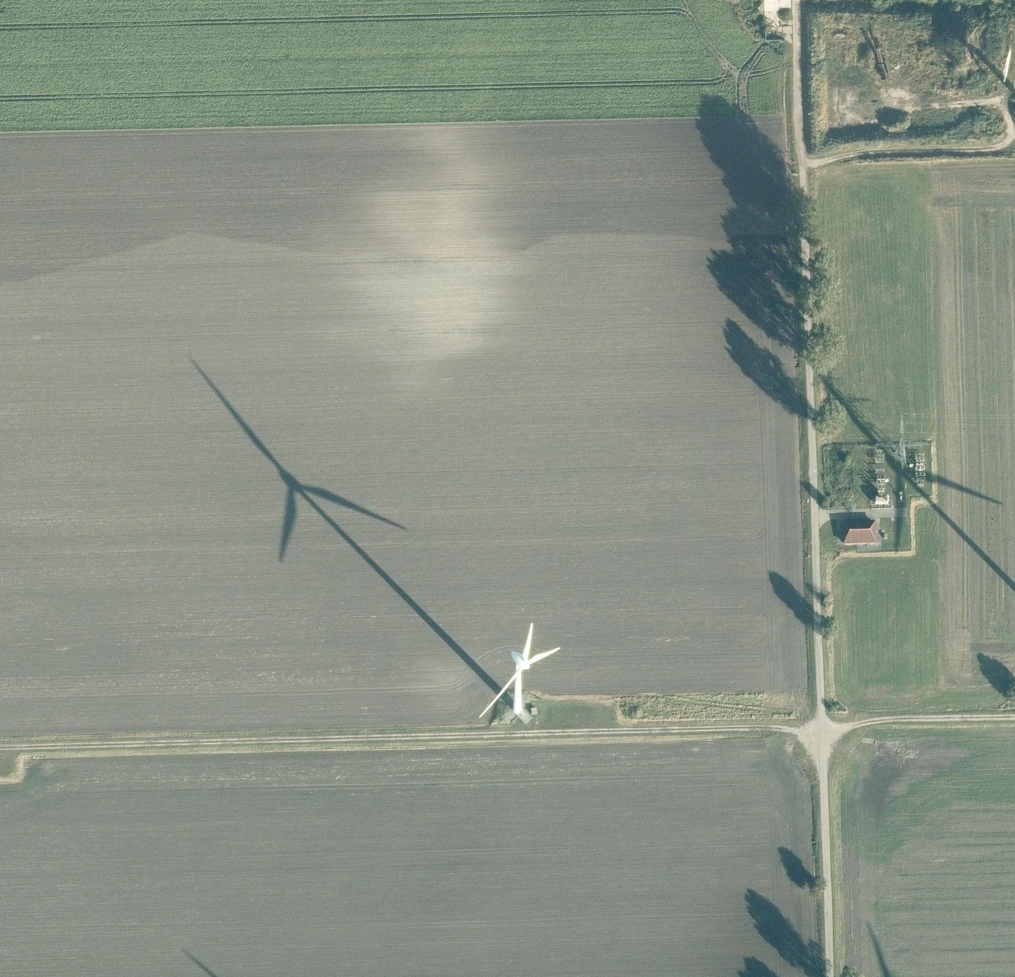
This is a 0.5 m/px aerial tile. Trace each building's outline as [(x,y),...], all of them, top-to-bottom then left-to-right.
[(872,547),(871,526),(843,527),(844,548),(872,547)]
